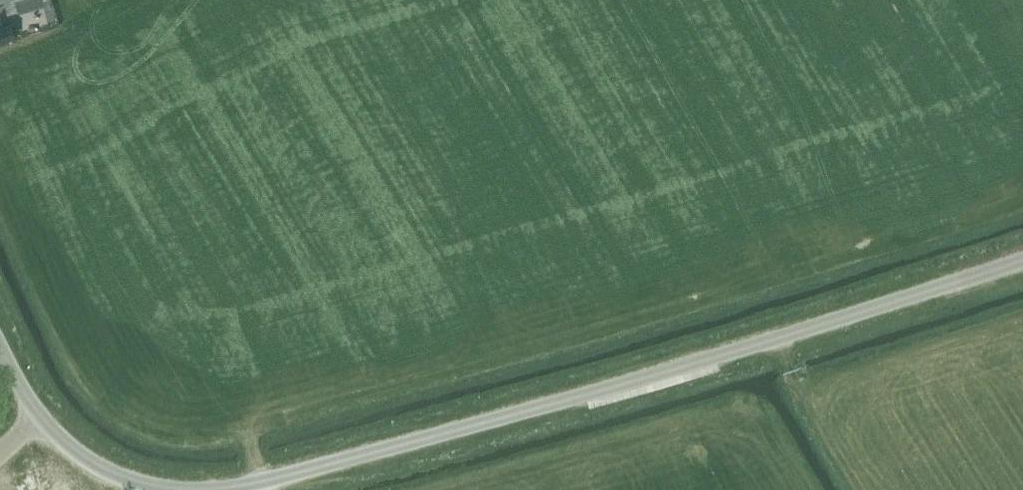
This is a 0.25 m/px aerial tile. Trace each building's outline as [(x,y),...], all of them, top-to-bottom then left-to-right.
[(0,24),(0,40),(15,36),(11,21),(0,24)]
